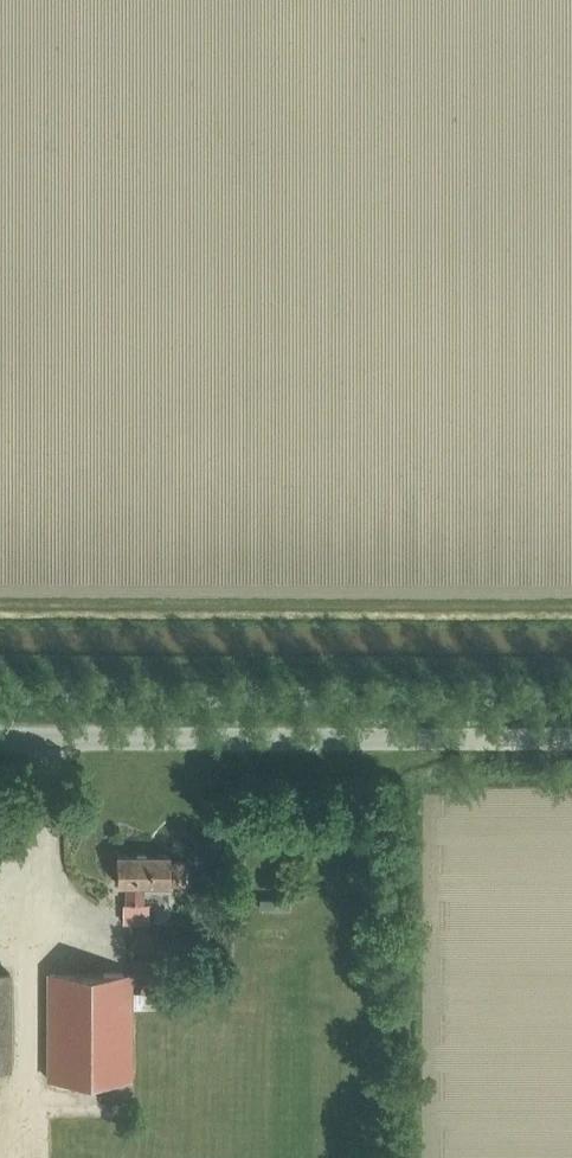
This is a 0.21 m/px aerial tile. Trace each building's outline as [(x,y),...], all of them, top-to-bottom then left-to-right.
[(170,863),(170,857),(117,857),(117,885),(127,885),(127,905),(142,905),(142,885),(183,885),(183,863),(170,863)] [(11,1071),(11,975),(0,975),(0,1071),(11,1071)] [(140,975),(140,995),(164,994),(164,975),(140,975)] [(47,1082),(131,1081),(131,976),(46,976),(47,1082)]
